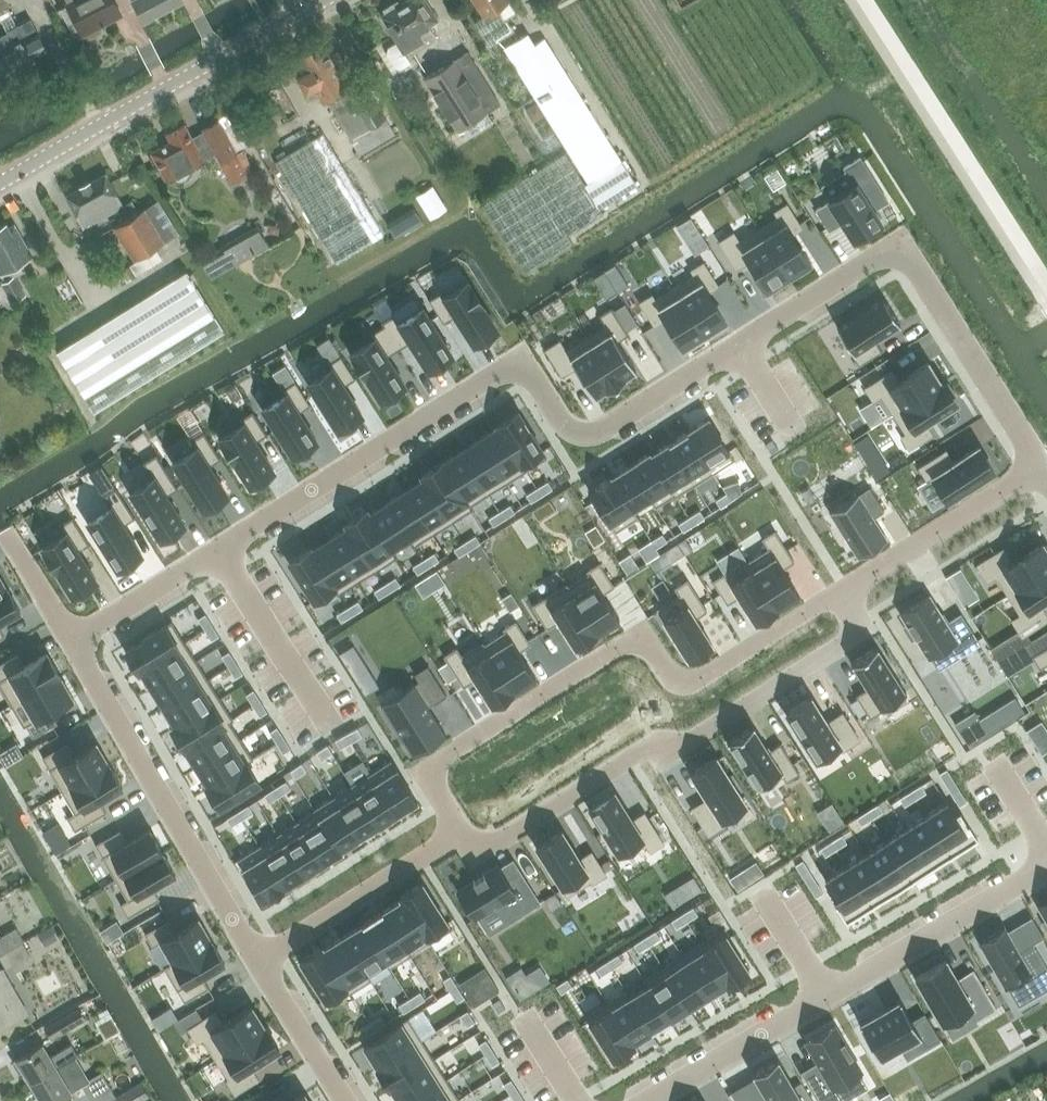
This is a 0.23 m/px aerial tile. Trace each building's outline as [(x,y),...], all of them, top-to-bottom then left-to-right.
[(9,11),(3,0),(0,0),(0,15),(9,11)] [(99,25),(122,14),(114,0),(66,0),(67,2),(66,3),(67,6),(60,9),(72,31),(78,28),(82,34),(85,33),(87,36),(90,38),(100,32),(101,29),(99,25)] [(143,19),(178,0),(133,0),(143,19)] [(407,57),(436,39),(427,26),(438,20),(426,0),(406,0),(399,4),(397,1),(384,9),(386,12),(381,15),(397,41),(387,47),(386,53),(395,67),(400,68),(410,62),(407,57)] [(484,15),(507,0),(474,0),(484,15)] [(475,21),(489,44),(514,28),(506,16),(516,10),(510,0),(507,0),(484,15),(475,21)] [(0,15),(0,18),(6,31),(7,30),(8,30),(16,26),(9,11),(0,15)] [(9,32),(0,36),(0,59),(7,73),(48,51),(32,18),(16,26),(8,30),(9,32)] [(524,36),(504,48),(536,99),(569,151),(588,181),(621,161),(544,38),(530,46),(524,36)] [(322,44),(298,58),(305,71),(296,76),(306,93),(316,88),(324,102),(345,90),(349,97),(333,106),(351,137),(385,118),(363,80),(348,88),(322,44)] [(467,52),(424,78),(456,130),(464,125),(486,112),(499,104),(467,52)] [(533,120),(544,113),(537,102),(532,106),(530,114),(533,120)] [(235,106),(217,117),(232,139),(249,128),(235,106)] [(486,112),(464,125),(470,136),(492,122),(486,112)] [(192,137),(185,123),(166,133),(170,140),(151,151),(166,179),(173,175),(177,177),(181,177),(185,175),(188,172),(189,167),(215,153),(232,184),(254,172),(242,150),(236,153),(219,119),(202,128),(204,131),(192,137)] [(326,136),(277,165),(336,263),(384,234),(326,136)] [(569,151),(482,205),(525,273),(573,243),(568,235),(606,211),(603,206),(588,181),(569,151)] [(829,201),(816,209),(829,230),(842,221),(854,240),(881,222),(873,209),(888,200),(860,156),(844,166),(854,183),(828,199),(829,201)] [(621,161),(588,181),(603,206),(637,185),(621,161)] [(138,212),(132,201),(123,206),(106,174),(107,174),(106,172),(104,173),(104,174),(90,182),(89,181),(81,185),(82,186),(67,194),(65,194),(66,196),(83,228),(117,210),(123,221),(138,212)] [(432,186),(416,195),(431,218),(447,209),(432,186)] [(777,216),(758,228),(788,276),(791,274),(793,278),(809,268),(806,264),(809,263),(790,234),(801,227),(787,203),(774,211),(777,216)] [(123,221),(115,226),(134,260),(155,247),(163,242),(143,209),(138,212),(123,221)] [(5,281),(2,282),(12,301),(25,294),(15,276),(24,271),(20,263),(33,256),(15,225),(14,223),(8,227),(6,223),(2,225),(0,225),(0,272),(5,281)] [(733,232),(719,241),(736,268),(749,260),(767,289),(788,276),(758,228),(739,241),(733,232)] [(701,234),(687,243),(694,254),(708,245),(701,234)] [(134,260),(131,262),(137,272),(161,257),(155,247),(134,260)] [(215,249),(200,258),(211,277),(233,264),(225,252),(215,249)] [(694,274),(674,286),(704,334),(725,321),(707,292),(718,285),(703,261),(691,269),(694,274)] [(185,270),(56,350),(94,411),(223,330),(185,270)] [(442,291),(429,299),(443,322),(455,314),(473,344),(476,342),(477,342),(477,341),(484,337),(484,338),(485,337),(484,337),(497,328),(482,304),(470,284),(470,285),(467,280),(444,295),(442,291)] [(652,294),(639,302),(654,325),(665,318),(684,347),(704,334),(674,286),(655,299),(652,294)] [(838,326),(837,326),(852,351),(850,352),(859,365),(882,350),(874,339),(898,324),(899,324),(900,324),(898,320),(899,320),(898,318),(897,319),(893,312),(893,310),(892,311),(891,310),(892,310),(891,308),(891,309),(886,302),(887,301),(886,300),(885,301),(883,297),(882,298),(882,299),(879,301),(879,300),(878,301),(872,305),(871,305),(870,305),(871,306),(839,326),(838,326)] [(624,302),(613,309),(626,330),(637,323),(624,302)] [(395,313),(381,321),(383,325),(384,325),(398,348),(410,341),(428,370),(434,366),(435,366),(436,366),(435,365),(452,355),(449,350),(450,349),(449,349),(422,306),(399,320),(395,313)] [(604,323),(585,335),(616,384),(617,384),(618,384),(617,383),(623,379),(624,380),(625,379),(625,378),(626,377),(625,376),(635,370),(635,371),(636,370),(617,340),(628,333),(626,330),(613,309),(611,306),(599,314),(604,323)] [(373,337),(351,351),(353,356),(365,375),(366,375),(381,399),(394,391),(394,392),(395,391),(401,387),(402,387),(402,386),(405,384),(386,355),(398,348),(384,325),(383,325),(371,333),(373,337)] [(560,339),(544,349),(561,376),(576,366),(595,397),(596,396),(595,395),(604,389),(605,390),(607,389),(607,390),(609,390),(608,389),(614,385),(615,386),(616,385),(615,384),(616,384),(585,335),(565,347),(560,339)] [(330,367),(307,381),(334,424),(334,425),(335,424),(338,429),(355,419),(356,419),(356,418),(362,414),(343,385),(355,378),(341,354),(328,363),(330,367)] [(892,370),(865,387),(873,399),(881,394),(893,413),(943,382),(942,381),(940,382),(928,362),(898,381),(892,370)] [(285,393),(262,407),(289,449),(289,450),(289,451),(290,450),(293,455),(310,445),(311,445),(310,444),(317,440),(298,411),(310,404),(295,380),(282,389),(285,393)] [(943,382),(893,413),(906,433),(901,436),(908,448),(932,433),(925,422),(956,403),(954,399),(958,397),(948,382),(944,384),(943,382)] [(242,423),(219,437),(222,441),(234,461),(250,485),(263,477),(264,477),(264,476),(270,472),(270,473),(271,472),(274,470),(255,441),(267,433),(252,410),(239,419),(242,423)] [(497,424),(496,424),(497,426),(498,426),(526,470),(546,457),(517,411),(497,424)] [(708,417),(687,430),(713,472),(734,459),(708,417)] [(497,426),(479,438),(507,482),(526,470),(498,426),(497,426)] [(687,430),(668,442),(694,484),(713,472),(687,430)] [(195,447),(173,461),(203,509),(216,501),(217,502),(218,501),(217,500),(224,496),(224,497),(225,496),(227,494),(209,465),(221,458),(204,431),(191,439),(195,447)] [(891,470),(890,469),(889,470),(867,435),(868,434),(867,433),(854,442),(877,479),(891,470)] [(479,438),(460,449),(488,493),(507,482),(479,438)] [(772,439),(765,444),(769,449),(772,453),(778,448),(776,444),(772,439)] [(650,453),(649,454),(674,494),(675,496),(694,484),(668,442),(650,453)] [(946,450),(919,467),(927,480),(933,477),(948,500),(994,471),(978,446),(953,462),(946,450)] [(442,460),(441,461),(472,509),(473,508),(470,505),(488,493),(460,449),(443,461),(442,460)] [(649,451),(629,464),(650,497),(649,497),(655,506),(674,494),(649,454),(650,453),(649,451)] [(152,476),(130,491),(157,533),(156,533),(157,534),(160,539),(177,528),(178,529),(178,528),(184,524),(166,495),(178,487),(156,453),(143,461),(152,476)] [(422,473),(421,474),(423,478),(424,477),(452,521),(472,509),(441,461),(422,473)] [(629,464),(611,476),(631,509),(632,508),(649,497),(650,497),(629,464)] [(611,476),(589,490),(615,531),(638,517),(632,508),(631,509),(611,476)] [(423,478),(405,489),(433,533),(452,521),(424,477),(423,478)] [(548,481),(537,488),(542,495),(553,489),(548,481)] [(110,506),(87,520),(114,563),(113,563),(114,564),(118,568),(134,558),(135,558),(136,558),(135,557),(141,553),(123,524),(135,517),(116,486),(102,495),(110,506)] [(737,486),(726,493),(731,500),(741,493),(737,486)] [(858,493),(829,511),(858,557),(887,539),(873,517),(884,510),(869,486),(858,493)] [(537,488),(526,495),(531,502),(542,495),(537,488)] [(405,489),(387,501),(409,536),(408,537),(413,546),(433,533),(405,489)] [(726,493),(716,500),(720,507),(731,500),(726,493)] [(549,498),(531,510),(538,520),(556,509),(549,498)] [(369,512),(368,513),(390,548),(391,548),(408,537),(409,536),(387,501),(369,512)] [(511,505),(500,512),(504,519),(515,512),(511,505)] [(346,522),(345,522),(347,526),(348,525),(376,569),(397,556),(391,548),(390,548),(368,513),(369,512),(367,508),(366,509),(346,522)] [(699,510),(689,517),(693,524),(704,517),(699,510)] [(500,512),(489,519),(494,526),(504,519),(500,512)] [(64,532),(42,546),(45,551),(44,551),(57,571),(57,570),(72,595),(85,586),(86,587),(87,586),(86,586),(93,582),(94,582),(93,581),(96,579),(78,550),(90,543),(73,516),(59,524),(64,532)] [(689,517),(678,523),(683,530),(693,524),(689,517)] [(347,526),(329,537),(357,581),(376,569),(348,525),(347,526)] [(768,547),(747,561),(777,608),(799,594),(783,568),(794,561),(775,530),(762,538),(768,547)] [(662,533),(651,540),(656,547),(666,540),(662,533)] [(475,535),(465,542),(469,549),(480,542),(475,535)] [(312,548),(311,549),(338,593),(357,581),(329,537),(312,548)] [(676,542),(683,553),(691,548),(684,537),(676,542)] [(651,540),(641,547),(645,554),(656,547),(651,540)] [(465,542),(454,548),(459,556),(469,549),(465,542)] [(683,553),(676,542),(663,551),(670,561),(683,553)] [(977,564),(987,580),(995,575),(1008,594),(1046,569),(1046,544),(1044,546),(1042,543),(1013,562),(1004,547),(977,564)] [(291,559),(289,560),(313,599),(333,587),(337,594),(338,593),(311,549),(312,548),(310,546),(309,547),(299,554),(299,553),(298,554),(292,558),(291,558),(291,559)] [(435,553),(424,560),(428,567),(439,560),(435,553)] [(629,553),(618,560),(627,573),(638,566),(629,553)] [(424,560),(413,567),(418,574),(428,567),(424,560)] [(725,572),(712,580),(727,603),(738,596),(755,622),(764,616),(764,617),(774,610),(777,608),(747,561),(726,574),(725,572)] [(568,585),(567,585),(597,633),(619,619),(603,593),(614,586),(599,562),(586,570),(588,572),(568,585)] [(1008,594),(1020,614),(1012,619),(1022,635),(1046,619),(1046,616),(1039,604),(1046,599),(1046,569),(1008,594)] [(396,577),(385,584),(390,592),(401,585),(396,577)] [(678,593),(656,608),(674,637),(688,660),(704,649),(712,644),(695,617),(707,610),(687,579),(674,587),(678,593)] [(566,583),(532,604),(547,628),(558,621),(575,647),(584,641),(594,635),(597,633),(567,585),(568,585),(566,583)] [(385,584),(374,591),(379,598),(390,592),(385,584)] [(0,590),(0,622),(20,610),(15,601),(9,591),(6,587),(0,590)] [(510,592),(501,598),(509,610),(518,605),(510,592)] [(909,607),(901,612),(907,623),(903,626),(912,639),(916,636),(929,656),(930,655),(950,643),(958,656),(979,642),(960,613),(946,622),(928,595),(920,600),(920,599),(908,606),(909,607)] [(359,601),(348,608),(352,615),(363,608),(359,601)] [(348,608),(337,615),(342,622),(352,615),(348,608)] [(205,613),(198,618),(205,629),(212,624),(205,613)] [(134,644),(126,650),(139,670),(185,641),(171,620),(142,639),(141,638),(140,639),(141,640),(135,644),(134,642),(133,643),(134,644)] [(484,643),(483,643),(513,691),(535,677),(519,651),(530,644),(515,620),(503,628),(504,630),(484,643)] [(212,624),(205,629),(211,639),(219,635),(212,624)] [(1024,644),(1031,655),(1046,645),(1046,629),(1031,639),(1024,644)] [(185,641),(139,670),(139,671),(141,670),(153,688),(196,660),(185,641)] [(456,647),(444,655),(463,686),(475,679),(491,705),(500,699),(501,700),(511,693),(510,693),(513,691),(483,643),(484,643),(483,641),(461,654),(456,647)] [(353,644),(338,653),(346,667),(361,658),(353,644)] [(1031,655),(1039,668),(1046,663),(1046,645),(1031,655)] [(854,660),(851,662),(851,664),(852,663),(867,687),(856,694),(870,717),(883,709),(882,707),(906,692),(906,691),(905,691),(877,647),(878,647),(877,646),(874,648),(873,647),(872,648),(872,649),(865,653),(865,652),(864,653),(864,654),(863,654),(862,654),(862,655),(855,660),(855,659),(854,659),(854,660)] [(229,651),(221,655),(228,666),(236,661),(229,651)] [(0,664),(0,679),(0,685),(11,705),(61,676),(59,673),(52,660),(47,652),(24,665),(17,654),(0,664)] [(196,660),(153,688),(164,707),(208,679),(196,660)] [(236,661),(228,666),(235,677),(242,672),(236,661)] [(457,675),(447,661),(437,667),(447,681),(457,675)] [(397,692),(380,703),(387,713),(406,743),(413,754),(424,747),(446,733),(428,704),(432,701),(433,703),(446,695),(427,664),(414,673),(419,680),(414,683),(414,682),(397,692)] [(61,676),(11,705),(24,726),(26,724),(33,736),(57,722),(50,711),(73,697),(61,676)] [(208,679),(164,707),(176,724),(172,727),(172,728),(220,698),(208,679)] [(253,689),(246,694),(253,705),(260,700),(253,689)] [(811,697),(786,713),(815,759),(838,744),(842,750),(858,738),(841,712),(826,721),(811,697)] [(220,698),(172,728),(179,739),(178,739),(179,740),(180,739),(183,745),(183,746),(183,747),(184,746),(185,748),(233,717),(220,698)] [(858,716),(866,711),(858,698),(850,702),(858,716)] [(260,700),(253,705),(259,715),(267,711),(260,700)] [(969,747),(989,735),(980,720),(974,711),(954,723),(969,747)] [(233,717),(185,748),(185,749),(186,748),(197,766),(241,738),(230,721),(233,718),(233,717)] [(730,739),(727,741),(727,742),(728,742),(756,786),(755,786),(756,787),(780,772),(786,781),(799,773),(780,742),(768,750),(753,726),(754,725),(753,724),(750,726),(749,726),(748,726),(748,727),(742,732),(741,731),(740,731),(740,732),(740,733),(739,732),(738,733),(738,734),(731,738),(731,737),(730,738),(730,739)] [(277,727),(269,731),(276,742),(284,737),(277,727)] [(357,728),(346,735),(351,742),(362,735),(357,728)] [(346,735),(336,741),(340,749),(351,742),(346,735)] [(284,737),(276,742),(283,753),(290,748),(284,737)] [(241,738),(197,766),(208,784),(206,785),(207,786),(253,757),(241,738)] [(66,743),(43,756),(49,768),(49,769),(61,790),(108,762),(96,741),(73,754),(66,743)] [(320,751),(309,758),(314,766),(325,759),(320,751)] [(253,757),(207,786),(214,797),(213,797),(213,798),(214,798),(218,804),(217,804),(218,805),(220,807),(259,782),(247,762),(253,758),(253,757)] [(716,757),(691,773),(707,798),(691,807),(708,835),(725,824),(721,818),(745,803),(716,757)] [(391,759),(370,772),(396,814),(417,801),(413,794),(414,794),(410,788),(409,788),(391,759)] [(108,762),(61,790),(74,812),(67,816),(75,830),(106,811),(99,800),(122,786),(117,777),(111,766),(111,767),(108,762)] [(301,763),(290,770),(295,778),(306,771),(301,763)] [(946,768),(939,773),(946,784),(953,779),(946,768)] [(370,772),(351,784),(377,826),(396,814),(370,772)] [(953,779),(946,784),(952,794),(960,789),(953,779)] [(286,781),(275,788),(280,795),(290,788),(286,781)] [(351,784),(332,796),(358,838),(377,826),(351,784)] [(921,784),(910,791),(915,798),(926,791),(921,784)] [(275,788),(264,794),(269,802),(280,795),(275,788)] [(960,789),(952,794),(959,805),(967,800),(960,789)] [(614,790),(588,807),(620,856),(644,841),(650,850),(663,842),(644,812),(632,819),(614,790)] [(910,791),(899,798),(904,805),(915,798),(910,791)] [(332,796),(313,808),(341,851),(342,851),(341,849),(358,838),(332,796)] [(846,864),(825,878),(851,919),(872,906),(892,894),(912,881),(931,868),(951,856),(972,843),(946,801),(925,814),(905,827),(885,839),(866,852),(846,864)] [(878,803),(867,810),(872,818),(883,811),(878,803)] [(248,804),(238,811),(242,819),(253,812),(248,804)] [(314,810),(296,822),(322,863),(341,851),(313,808),(314,810)] [(867,810),(856,817),(861,825),(872,818),(867,810)] [(238,811),(227,818),(231,825),(242,819),(238,811)] [(296,822),(277,834),(303,875),(322,863),(296,822)] [(119,829),(95,843),(102,855),(115,878),(162,850),(160,848),(161,847),(155,837),(154,837),(149,828),(126,841),(119,829)] [(561,829),(536,845),(567,895),(591,879),(592,882),(606,873),(591,850),(579,857),(561,829)] [(70,844),(64,833),(49,842),(55,853),(70,844)] [(277,834),(258,846),(284,887),(303,875),(277,834)] [(842,834),(831,841),(836,848),(847,841),(842,834)] [(831,841),(820,848),(825,855),(836,848),(831,841)] [(258,846),(237,859),(245,871),(244,872),(251,881),(263,900),(273,895),(282,889),(284,887),(258,846)] [(162,850),(115,878),(127,899),(120,903),(128,916),(159,898),(152,886),(175,873),(170,864),(164,853),(162,850)] [(802,859),(795,864),(802,875),(809,870),(802,859)] [(484,872),(473,879),(473,880),(457,890),(474,917),(477,916),(499,902),(510,920),(540,902),(522,874),(509,883),(499,867),(498,864),(484,873),(484,872)] [(809,870),(802,875),(809,885),(816,881),(809,870)] [(739,872),(730,878),(737,889),(746,883),(739,872)] [(701,889),(692,875),(682,882),(691,895),(701,889)] [(816,881),(809,885),(816,896),(823,891),(816,881)] [(422,882),(400,896),(429,942),(451,928),(422,882)] [(555,892),(544,898),(551,910),(562,903),(555,892)] [(382,910),(410,954),(411,954),(406,947),(424,935),(429,942),(400,896),(400,897),(401,898),(382,910)] [(1038,905),(1046,919),(1042,921),(1046,930),(1046,899),(1038,905)] [(693,906),(682,913),(687,921),(698,914),(693,906)] [(382,910),(362,923),(390,967),(410,954),(382,910)] [(682,913),(671,920),(676,927),(687,921),(682,913)] [(169,919),(145,932),(152,946),(161,941),(173,960),(211,938),(198,917),(175,930),(169,919)] [(362,923),(342,935),(370,979),(371,979),(367,972),(384,960),(389,967),(390,967),(362,923)] [(51,926),(40,932),(47,943),(58,937),(51,926)] [(979,942),(1005,987),(1022,977),(1033,996),(1046,988),(1046,968),(1031,941),(1018,948),(1005,927),(979,942)] [(24,942),(16,928),(0,937),(0,955),(24,942)] [(722,928),(700,942),(727,985),(737,979),(737,980),(739,979),(738,978),(745,974),(746,975),(747,974),(747,973),(749,971),(722,928)] [(656,930),(645,937),(649,944),(660,937),(656,930)] [(322,945),(321,946),(350,992),(370,979),(342,935),(323,947),(322,945)] [(645,937),(634,944),(638,951),(649,944),(645,937)] [(173,961),(164,966),(177,990),(178,989),(185,1001),(208,987),(202,975),(224,962),(219,953),(213,942),(213,943),(211,938),(173,960),(173,961)] [(700,942),(681,954),(708,995),(725,984),(726,986),(727,985),(700,942)] [(0,957),(0,959),(5,969),(29,955),(23,944),(0,957)] [(321,946),(299,960),(328,1006),(350,992),(321,946)] [(618,954),(607,961),(612,968),(623,961),(618,954)] [(681,954),(663,965),(689,1007),(690,1008),(691,1007),(691,1006),(698,1001),(698,1002),(700,1001),(699,1000),(708,995),(681,954)] [(945,959),(915,977),(942,1022),(969,1006),(978,1020),(997,1009),(977,975),(961,985),(945,959)] [(607,961),(596,968),(601,975),(612,968),(607,961)] [(663,965),(643,978),(647,984),(648,984),(670,1019),(671,1019),(670,1019),(689,1007),(663,965)] [(26,1013),(2,971),(0,972),(0,1028),(26,1013)] [(450,975),(443,980),(450,990),(457,986),(450,975)] [(567,978),(556,985),(561,993),(572,985),(567,978)] [(494,982),(483,990),(488,997),(499,990),(494,982)] [(630,995),(629,996),(651,1031),(670,1019),(648,984),(647,984),(630,995)] [(457,986),(450,990),(457,1001),(464,996),(457,986)] [(524,986),(515,992),(520,1000),(529,994),(524,986)] [(626,988),(606,1001),(634,1044),(635,1044),(634,1042),(651,1031),(629,996),(630,995),(626,988)] [(420,991),(409,998),(414,1005),(425,998),(420,991)] [(409,998),(398,1005),(403,1012),(414,1005),(409,998)] [(900,998),(859,1022),(880,1057),(900,1045),(907,1058),(940,1038),(925,1012),(912,1019),(900,998)] [(606,1001),(585,1015),(612,1058),(614,1057),(615,1058),(616,1057),(616,1056),(623,1051),(623,1052),(625,1051),(624,1050),(634,1044),(606,1001)] [(191,1026),(189,1028),(197,1041),(203,1037),(216,1058),(265,1027),(260,1017),(259,1015),(259,1016),(254,1009),(255,1008),(254,1007),(253,1007),(251,1004),(231,1018),(230,1017),(229,1018),(230,1018),(226,1021),(225,1020),(224,1021),(225,1022),(223,1023),(215,1011),(203,1019),(191,1026)] [(86,1018),(79,1006),(45,1026),(52,1038),(86,1018)] [(184,1015),(191,1026),(203,1019),(196,1007),(184,1015)] [(467,1010),(460,1015),(467,1026),(475,1021),(467,1010)] [(381,1016),(370,1023),(375,1030),(385,1023),(381,1016)] [(408,1017),(364,1045),(365,1047),(364,1048),(365,1049),(366,1049),(371,1056),(370,1056),(371,1058),(372,1057),(377,1066),(377,1067),(422,1039),(408,1017)] [(370,1023),(359,1030),(364,1037),(375,1030),(370,1023)] [(805,1077),(820,1100),(841,1100),(843,1100),(834,1085),(859,1071),(861,1069),(834,1024),(806,1041),(818,1061),(821,1067),(805,1077)] [(265,1027),(216,1058),(229,1078),(227,1080),(235,1093),(258,1078),(251,1067),(252,1066),(253,1066),(254,1066),(254,1065),(257,1063),(258,1063),(259,1063),(259,1062),(279,1049),(277,1045),(278,1045),(277,1043),(276,1044),(272,1037),(273,1036),(272,1035),(271,1035),(265,1027)] [(422,1039),(377,1067),(390,1087),(434,1059),(422,1039)] [(486,1039),(478,1043),(485,1054),(493,1050),(486,1039)] [(17,1060),(13,1062),(19,1072),(22,1069),(30,1083),(56,1068),(65,1062),(78,1055),(72,1045),(50,1058),(42,1044),(16,1059),(17,1060)] [(493,1050),(485,1054),(492,1065),(499,1060),(493,1050)] [(755,1100),(803,1100),(778,1057),(752,1073),(765,1095),(755,1100)] [(390,1087),(390,1088),(391,1088),(399,1100),(411,1100),(447,1078),(434,1059),(390,1087)] [(30,1083),(37,1094),(33,1096),(36,1100),(53,1100),(70,1091),(56,1068),(30,1083)] [(81,1084),(91,1100),(106,1100),(115,1096),(101,1072),(81,1084)] [(411,1100),(455,1100),(459,1098),(447,1078),(411,1100)] [(511,1078),(503,1083),(510,1094),(518,1089),(511,1078)] [(801,1080),(794,1084),(804,1100),(813,1100),(801,1080)] [(111,1100),(141,1100),(148,1097),(140,1083),(111,1100)] [(510,1094),(515,1100),(523,1100),(524,1100),(518,1089),(510,1094)] [(307,1096),(308,1096),(307,1094),(306,1095),(304,1092),(289,1100),(310,1100),(307,1096)] [(893,1098),(889,1092),(878,1098),(879,1100),(888,1100),(893,1098)]
